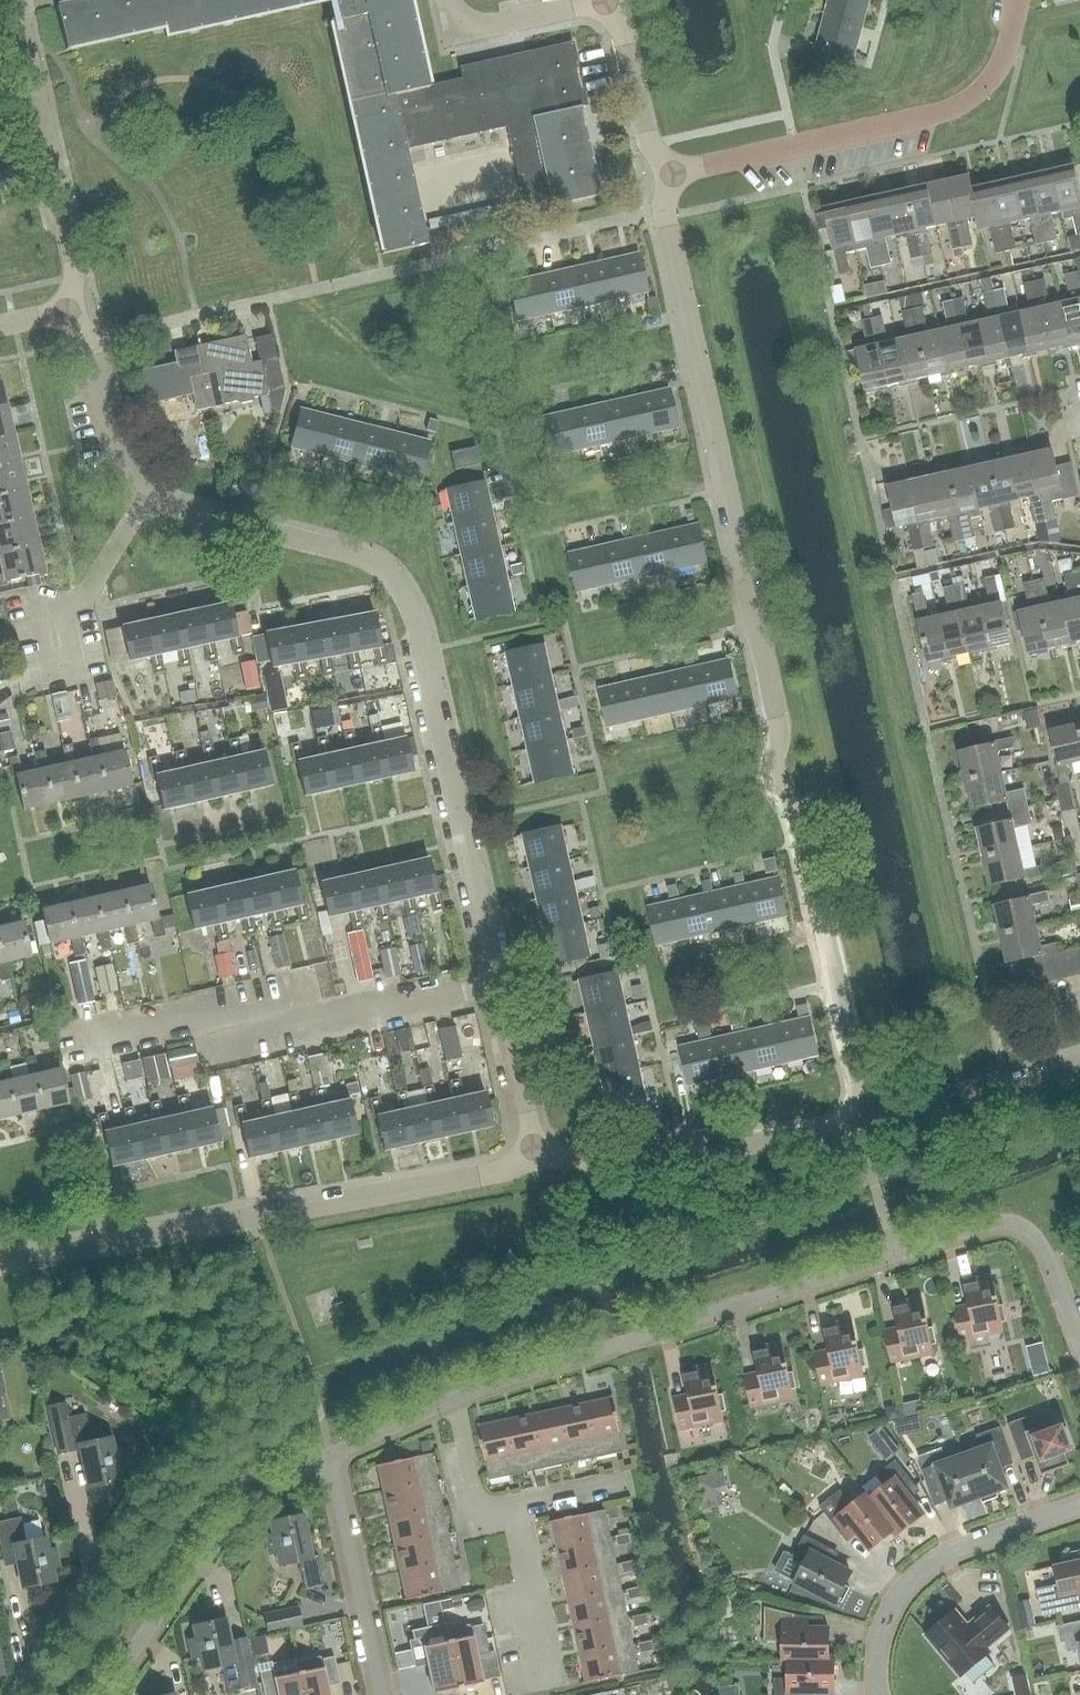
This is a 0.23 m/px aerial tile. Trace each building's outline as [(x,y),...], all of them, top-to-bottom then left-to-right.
[(55,5),(65,50),(164,28),(166,36),(325,0),(79,0),(55,5)] [(336,20),(329,21),(381,254),(426,244),(405,150),(392,96),(428,88),(427,85),(408,0),(332,0),(336,20)] [(824,13),(863,23),(869,0),(828,0),(824,13)] [(854,55),(863,23),(824,13),(816,45),(854,55)] [(460,77),(427,85),(428,88),(392,96),(405,150),(505,128),(520,196),(546,190),(550,205),(600,194),(580,106),(586,105),(572,41),(458,66),(460,77)] [(1052,167),(1064,220),(1074,217),(1077,235),(1079,234),(1079,194),(1074,165),(1060,168),(1059,165),(1052,167)] [(1046,172),(1033,175),(1047,242),(1057,240),(1051,213),(1061,211),(1063,220),(1064,220),(1052,167),(1045,168),(1046,172)] [(980,229),(971,185),(968,172),(961,173),(962,177),(948,180),(962,247),(973,245),(967,220),(977,218),(980,229)] [(1036,244),(1047,242),(1033,175),(1019,178),(1018,174),(1011,176),(1020,221),(1030,219),(1036,244)] [(1004,181),(991,184),(1005,251),(1016,248),(1010,223),(1020,221),(1011,176),(1003,178),(1004,181)] [(953,249),(962,247),(948,180),(934,183),(934,180),(927,181),(937,227),(948,225),(953,249)] [(927,230),(937,227),(927,181),(921,183),(922,187),(908,190),(923,256),(933,254),(927,230)] [(977,183),(971,185),(980,229),(990,227),(996,253),(1005,251),(991,184),(978,187),(977,183)] [(923,256),(908,190),(894,192),(894,189),(887,191),(896,236),(907,234),(913,259),(923,256)] [(867,198),(881,266),(891,264),(886,238),(896,236),(887,191),(880,192),(881,195),(867,198)] [(881,266),(867,198),(853,201),(852,198),(845,200),(856,251),(867,249),(871,268),(881,266)] [(838,201),(839,205),(825,208),(826,212),(816,214),(819,231),(829,229),(840,275),(850,273),(846,254),(856,251),(845,200),(838,201)] [(637,253),(605,261),(613,299),(646,292),(637,253)] [(605,261),(572,268),(581,306),(613,299),(605,261)] [(572,268),(540,275),(549,314),(581,306),(572,268)] [(1070,348),(1079,346),(1078,342),(1079,342),(1079,297),(1075,274),(1066,276),(1070,295),(1059,297),(1070,348)] [(540,275),(507,282),(516,321),(549,314),(540,275)] [(1035,283),(1049,349),(1062,346),(1062,349),(1070,348),(1059,297),(1051,299),(1047,280),(1035,283)] [(1049,349),(1035,283),(1024,285),(1030,311),(1021,313),(1030,356),(1037,355),(1036,351),(1049,349)] [(1001,290),(993,292),(1008,358),(1022,355),(1023,358),(1030,356),(1021,313),(1020,313),(1018,305),(1009,307),(1005,289),(1001,290)] [(978,315),(989,366),(997,364),(997,360),(1008,358),(993,292),(984,294),(989,313),(978,315)] [(655,298),(646,300),(649,314),(658,312),(655,298)] [(978,315),(968,317),(964,298),(953,301),(967,367),(981,364),(982,367),(989,366),(978,315)] [(938,325),(949,375),(956,373),(955,369),(967,367),(953,301),(943,303),(948,322),(938,325)] [(941,376),(949,375),(938,325),(936,325),(938,332),(929,334),(923,307),(912,309),(927,376),(940,373),(941,376)] [(899,341),(908,384),(915,382),(914,379),(927,376),(912,309),(903,312),(909,338),(899,341)] [(872,318),(887,385),(900,382),(901,385),(908,384),(899,341),(889,343),(883,316),(872,318)] [(887,385),(872,318),(863,321),(868,348),(857,350),(866,393),(873,391),(873,388),(887,385)] [(276,332),(258,337),(264,357),(281,352),(276,332)] [(244,335),(195,346),(202,374),(206,373),(208,380),(199,382),(201,391),(210,389),(215,406),(237,401),(239,403),(252,400),(253,398),(283,391),(276,357),(250,363),(244,335)] [(205,409),(215,406),(210,389),(201,391),(199,382),(208,380),(206,373),(202,374),(195,346),(172,351),(175,363),(140,371),(148,405),(201,393),(205,409)] [(668,389),(635,396),(644,434),(676,427),(668,389)] [(635,396),(603,403),(611,442),(644,434),(635,396)] [(603,403),(570,411),(579,449),(611,442),(603,403)] [(13,436),(7,409),(0,411),(0,439),(13,436)] [(300,409),(290,447),(322,455),(332,417),(300,409)] [(570,411),(538,418),(546,456),(579,449),(570,411)] [(332,417),(322,455),(355,463),(364,425),(332,417)] [(364,425),(355,463),(387,472),(397,433),(364,425)] [(397,433),(387,472),(419,480),(429,441),(397,433)] [(19,464),(13,436),(0,439),(0,468),(19,464)] [(451,452),(454,469),(479,464),(476,447),(451,452)] [(1071,464),(1056,467),(1052,447),(1030,451),(1031,455),(1046,521),(1056,519),(1052,501),(1062,499),(1062,500),(1078,496),(1071,464)] [(1017,454),(1010,456),(1019,499),(1030,497),(1035,523),(1046,521),(1031,455),(1018,458),(1017,454)] [(1003,461),(990,463),(1004,530),(1016,527),(1010,501),(1019,499),(1010,456),(1002,457),(1003,461)] [(976,463),(969,465),(979,508),(989,506),(994,532),(1004,530),(990,463),(977,466),(976,463)] [(19,464),(0,468),(0,497),(26,492),(19,464)] [(962,469),(949,472),(964,538),(974,536),(970,518),(980,516),(978,508),(979,508),(969,465),(962,466),(962,469)] [(936,472),(929,473),(938,516),(948,514),(954,541),(964,538),(949,472),(937,475),(936,472)] [(922,478),(909,481),(923,547),(934,545),(929,518),(938,516),(929,473),(921,475),(922,478)] [(895,480),(887,482),(896,525),(907,523),(913,550),(923,547),(909,481),(895,484),(895,480)] [(484,481),(445,489),(452,522),(491,513),(484,481)] [(32,518),(26,492),(0,497),(0,525),(32,518)] [(491,513),(452,522),(459,554),(498,546),(491,513)] [(38,546),(32,518),(0,525),(0,554),(38,546)] [(698,524),(665,531),(674,570),(706,562),(698,524)] [(665,531),(633,538),(642,577),(674,570),(665,531)] [(633,538),(601,546),(609,584),(642,577),(633,538)] [(3,575),(0,576),(0,587),(7,586),(6,582),(44,573),(38,546),(0,554),(0,564),(3,575)] [(498,546),(459,554),(467,587),(505,578),(498,546)] [(601,546),(568,553),(577,592),(609,584),(601,546)] [(1058,596),(1059,602),(1069,646),(1077,644),(1076,642),(1079,641),(1079,600),(1074,571),(1063,574),(1067,594),(1058,596)] [(989,603),(980,606),(990,651),(996,649),(996,647),(1010,644),(994,575),(983,578),(989,603)] [(505,578),(467,587),(474,620),(513,611),(505,578)] [(1043,578),(1033,580),(1048,648),(1062,645),(1062,648),(1069,646),(1059,602),(1058,596),(1048,598),(1043,578)] [(1029,609),(1019,612),(1029,655),(1036,654),(1036,651),(1048,648),(1033,580),(1022,583),(1029,609)] [(963,582),(954,584),(970,653),(981,650),(982,653),(990,651),(980,606),(969,608),(963,582)] [(949,613),(939,615),(949,660),(956,658),(955,656),(970,653),(954,584),(943,587),(949,613)] [(923,591),(912,593),(928,662),(941,659),(941,662),(949,660),(939,615),(929,617),(923,591)] [(229,603),(202,609),(210,643),(213,642),(230,638),(234,657),(244,654),(240,636),(237,636),(229,603)] [(210,643),(202,609),(175,615),(183,649),(186,648),(203,645),(207,663),(217,660),(213,642),(210,643)] [(378,666),(388,664),(395,663),(391,644),(380,646),(374,613),(347,618),(353,652),(358,651),(374,648),(378,666)] [(183,649),(175,615),(148,621),(156,655),(159,655),(177,651),(181,668),(190,666),(186,648),(183,649)] [(361,670),(358,651),(353,652),(347,618),(320,623),(326,657),(331,657),(347,653),(351,671),(361,670)] [(156,655),(148,621),(121,627),(129,661),(150,656),(154,675),(163,673),(159,655),(156,655)] [(334,674),(331,657),(326,657),(320,623),(293,629),(299,662),(303,662),(321,658),(324,676),(334,674)] [(306,680),(303,662),(299,662),(293,629),(265,634),(272,667),(293,663),(296,682),(306,680)] [(544,644),(505,652),(513,685),(551,676),(544,644)] [(728,659),(696,667),(704,705),(737,698),(728,659)] [(239,663),(245,690),(260,686),(254,660),(239,663)] [(696,667),(663,674),(672,712),(704,705),(696,667)] [(286,708),(279,672),(263,676),(270,711),(286,708)] [(663,674),(631,681),(639,720),(672,712),(663,674)] [(551,676),(513,685),(520,717),(559,709),(551,676)] [(607,727),(639,720),(631,681),(598,689),(607,727)] [(57,722),(70,720),(65,692),(52,695),(57,722)] [(559,709),(520,717),(527,750),(566,741),(559,709)] [(1079,762),(1079,725),(1079,724),(1051,730),(1059,765),(1057,765),(1061,784),(1072,782),(1068,764),(1079,762)] [(379,744),(386,778),(414,772),(406,738),(385,742),(381,725),(371,727),(375,745),(379,744)] [(359,784),(386,778),(379,744),(375,745),(358,748),(354,731),(344,733),(348,751),(352,750),(359,784)] [(994,744),(993,742),(991,733),(974,737),(976,748),(994,744)] [(332,790),(359,784),(352,750),(348,751),(331,755),(327,737),(317,739),(321,757),(325,756),(332,790)] [(967,780),(1002,772),(997,751),(1015,747),(1013,737),(993,742),(994,744),(976,748),(960,751),(967,780)] [(96,757),(104,791),(131,785),(124,752),(102,756),(99,738),(88,741),(92,758),(96,757)] [(236,757),(244,792),(271,786),(264,751),(243,756),(239,738),(229,740),(232,758),(236,757)] [(566,741),(527,750),(534,782),(573,774),(566,741)] [(217,798),(244,792),(236,757),(232,758),(215,762),(212,744),(202,747),(206,764),(209,764),(217,798)] [(305,796),(332,790),(325,756),(321,757),(305,760),(301,744),(291,746),(295,765),(298,764),(305,796)] [(77,797),(104,791),(96,757),(92,758),(75,762),(71,745),(62,747),(65,764),(69,763),(77,797)] [(50,803),(77,797),(69,763),(65,764),(48,768),(45,750),(34,752),(38,770),(42,769),(50,803)] [(190,804),(217,798),(209,764),(206,764),(188,768),(185,751),(175,753),(179,770),(182,770),(190,804)] [(22,809),(50,803),(42,769),(38,770),(21,774),(17,756),(7,758),(11,777),(15,777),(22,809)] [(162,810),(190,804),(182,770),(179,770),(162,774),(158,757),(148,759),(152,778),(155,778),(162,810)] [(1028,805),(1026,797),(1024,788),(1007,792),(1002,772),(967,780),(973,807),(1006,799),(1009,810),(1028,805)] [(1030,814),(1028,805),(1009,810),(1011,820),(978,827),(984,856),(1019,848),(1015,828),(1032,824),(1030,814)] [(529,867),(568,858),(560,826),(521,835),(529,867)] [(1024,868),(1019,848),(984,856),(990,884),(1024,876),(1024,879),(1044,875),(1042,864),(1024,868)] [(429,858),(402,864),(409,898),(412,897),(428,893),(432,911),(443,909),(439,889),(436,890),(429,858)] [(575,891),(568,858),(529,867),(536,899),(575,891)] [(409,898),(402,864),(375,870),(382,904),(385,903),(401,899),(405,918),(416,915),(412,897),(409,898)] [(382,904),(375,870),(348,876),(355,910),(359,909),(375,905),(379,923),(389,921),(385,903),(382,904)] [(294,871),(267,877),(275,910),(279,909),(295,905),(299,924),(309,921),(304,902),(301,902),(294,871)] [(355,910),(348,876),(321,882),(328,916),(348,911),(352,930),(363,927),(359,909),(355,910)] [(267,877),(240,883),(248,916),(252,915),(269,912),(273,930),(283,927),(279,909),(275,910),(267,877)] [(778,877),(745,885),(754,923),(786,916),(778,877)] [(240,883),(213,889),(221,922),(225,922),(241,918),(246,936),(256,934),(252,915),(248,916),(240,883)] [(745,885),(713,892),(721,931),(754,923),(745,885)] [(151,886),(124,892),(131,925),(135,924),(151,921),(155,939),(165,937),(161,917),(158,917),(151,886)] [(229,940),(225,922),(221,922),(213,889),(186,896),(194,929),(215,924),(219,943),(229,940)] [(995,904),(1002,934),(1037,926),(1032,904),(1049,900),(1047,890),(1028,894),(1029,896),(995,904)] [(582,923),(575,891),(536,899),(543,932),(582,923)] [(124,892),(96,898),(104,931),(108,931),(125,927),(129,944),(139,942),(135,924),(131,925),(124,892)] [(713,892),(680,899),(689,938),(721,931),(713,892)] [(96,898),(69,904),(77,938),(81,937),(97,933),(101,951),(112,949),(108,931),(104,931),(96,898)] [(680,899),(648,907),(656,945),(689,938),(680,899)] [(77,938),(69,904),(42,910),(49,944),(71,939),(75,957),(85,955),(81,937),(77,938)] [(0,927),(0,949),(3,963),(7,962),(24,958),(28,975),(38,973),(34,954),(30,955),(23,922),(0,927)] [(589,955),(582,923),(543,932),(550,964),(589,955)] [(1043,954),(1050,953),(1061,950),(1059,941),(1041,945),(1037,926),(1002,934),(1008,960),(1024,956),(1038,954),(1043,952),(1043,954)] [(306,930),(310,962),(330,960),(327,928),(306,930)] [(357,982),(372,979),(362,930),(347,933),(357,982)] [(275,969),(290,966),(282,934),(268,938),(275,969)] [(385,978),(400,975),(395,948),(379,951),(385,978)] [(1079,974),(1079,972),(1074,948),(1062,950),(1068,976),(1079,974)] [(1,982),(11,979),(7,962),(3,963),(0,949),(0,975),(1,982)] [(1062,950),(1061,950),(1050,953),(1056,979),(1068,976),(1062,950)] [(1038,954),(1044,982),(1056,979),(1050,953),(1043,954),(1043,952),(1038,954)] [(233,975),(228,953),(215,956),(220,978),(233,975)] [(1031,985),(1044,982),(1038,954),(1024,956),(1031,985)] [(77,1005),(94,1002),(85,960),(69,964),(77,1005)] [(94,967),(100,995),(118,991),(112,963),(94,967)] [(585,1013),(624,1004),(617,972),(578,981),(585,1013)] [(593,1045),(631,1036),(624,1004),(585,1013),(593,1045)] [(809,1017),(776,1024),(785,1063),(818,1056),(809,1017)] [(776,1024),(744,1032),(753,1070),(785,1063),(776,1024)] [(444,1061),(461,1058),(454,1026),(437,1030),(444,1061)] [(744,1032),(712,1039),(720,1078),(753,1070),(744,1032)] [(600,1077),(639,1069),(631,1036),(593,1045),(600,1077)] [(712,1039),(679,1046),(688,1085),(720,1078),(712,1039)] [(197,1063),(193,1047),(166,1052),(169,1069),(197,1063)] [(314,1089),(329,1085),(322,1055),(307,1058),(314,1089)] [(33,1075),(41,1109),(68,1103),(60,1069),(39,1073),(35,1056),(24,1059),(28,1076),(33,1075)] [(121,1064),(124,1081),(142,1077),(138,1060),(121,1064)] [(41,1109),(33,1075),(28,1076),(12,1079),(8,1062),(0,1064),(0,1072),(2,1082),(6,1081),(13,1115),(41,1109)] [(646,1101),(639,1069),(600,1077),(607,1110),(646,1101)] [(73,1087),(76,1102),(91,1099),(85,1073),(70,1076),(73,1087)] [(457,1098),(465,1132),(492,1126),(484,1092),(462,1097),(458,1079),(449,1081),(453,1099),(457,1098)] [(2,1082),(0,1082),(0,1118),(13,1115),(6,1081),(2,1082)] [(438,1138),(465,1132),(457,1098),(453,1099),(437,1103),(433,1085),(422,1087),(426,1105),(430,1104),(438,1138)] [(322,1105),(330,1140),(357,1134),(349,1099),(328,1104),(324,1087),(314,1089),(318,1106),(322,1105)] [(411,1144),(438,1138),(430,1104),(426,1105),(409,1109),(405,1091),(396,1093),(400,1112),(403,1111),(411,1144)] [(303,1146),(330,1140),(322,1105),(318,1106),(301,1110),(298,1093),(287,1095),(291,1112),(295,1111),(303,1146)] [(186,1114),(193,1148),(221,1141),(213,1107),(191,1112),(187,1095),(177,1097),(181,1115),(186,1114)] [(384,1151),(411,1144),(403,1111),(400,1112),(383,1115),(379,1097),(368,1100),(373,1119),(377,1118),(384,1151)] [(276,1152),(303,1146),(295,1111),(291,1112),(275,1116),(271,1099),(261,1101),(265,1119),(268,1118),(276,1152)] [(166,1154),(193,1148),(186,1114),(181,1115),(165,1118),(161,1101),(150,1104),(154,1121),(158,1120),(166,1154)] [(249,1158),(276,1152),(268,1118),(265,1119),(248,1122),(244,1105),(234,1107),(238,1126),(241,1126),(249,1158)] [(138,1160),(166,1154),(158,1120),(154,1121),(137,1125),(133,1108),(124,1110),(128,1127),(131,1126),(138,1160)] [(111,1166),(138,1160),(131,1126),(128,1127),(111,1131),(107,1114),(96,1116),(100,1134),(104,1134),(111,1166)] [(960,1341),(1004,1332),(1002,1322),(1006,1321),(1002,1305),(998,1306),(991,1274),(975,1278),(976,1283),(963,1285),(968,1305),(953,1308),(960,1341)] [(890,1363),(934,1354),(932,1344),(936,1343),(932,1327),(928,1328),(921,1297),(905,1300),(906,1305),(893,1308),(898,1327),(883,1330),(890,1363)] [(858,1351),(851,1319),(835,1323),(836,1327),(823,1330),(828,1350),(813,1353),(820,1385),(864,1376),(862,1367),(866,1366),(862,1350),(858,1351)] [(750,1408),(794,1399),(792,1389),(796,1388),(792,1372),(788,1373),(781,1341),(765,1345),(766,1350),(753,1352),(758,1372),(743,1375),(750,1408)] [(1037,1373),(1053,1371),(1050,1344),(1034,1346),(1037,1373)] [(711,1364),(695,1367),(696,1372),(684,1375),(688,1394),(673,1397),(680,1430),(724,1421),(722,1412),(726,1411),(722,1394),(718,1395),(711,1364)] [(612,1397),(586,1403),(596,1451),(614,1448),(615,1453),(624,1451),(612,1395),(611,1395),(612,1397)] [(920,1400),(900,1404),(903,1417),(923,1412),(920,1400)] [(90,1488),(118,1482),(115,1469),(124,1467),(120,1449),(111,1450),(108,1437),(87,1423),(85,1413),(67,1417),(63,1402),(47,1405),(58,1453),(74,1450),(73,1446),(81,1445),(90,1488)] [(586,1403),(559,1408),(569,1457),(587,1453),(588,1459),(597,1457),(596,1451),(586,1403)] [(559,1408),(532,1414),(542,1463),(560,1459),(561,1465),(570,1463),(569,1457),(559,1408)] [(532,1414),(505,1420),(515,1468),(533,1465),(534,1470),(543,1468),(542,1463),(532,1414)] [(1041,1475),(1070,1465),(1065,1451),(1070,1449),(1062,1426),(1057,1428),(1054,1421),(1036,1428),(1031,1415),(1008,1424),(1019,1455),(1032,1451),(1041,1475)] [(516,1474),(515,1468),(505,1420),(479,1425),(479,1423),(478,1423),(490,1480),(489,1474),(506,1470),(508,1476),(516,1474)] [(1000,1427),(976,1436),(981,1448),(963,1454),(979,1498),(980,1497),(982,1503),(997,1497),(996,1492),(1007,1488),(999,1463),(1011,1458),(1000,1427)] [(941,1448),(918,1457),(929,1488),(936,1506),(948,1501),(951,1508),(979,1498),(963,1454),(946,1461),(941,1448)] [(377,1466),(382,1492),(431,1482),(427,1464),(433,1463),(431,1453),(374,1465),(375,1467),(377,1466)] [(916,1486),(895,1460),(876,1476),(884,1486),(870,1497),(869,1498),(895,1530),(894,1530),(897,1534),(922,1515),(905,1495),(916,1486)] [(728,1470),(702,1472),(704,1507),(730,1506),(728,1470)] [(382,1492),(388,1519),(437,1509),(433,1491),(439,1490),(437,1480),(431,1482),(382,1492)] [(840,1490),(819,1506),(847,1541),(858,1532),(871,1548),(894,1530),(895,1530),(869,1498),(870,1497),(867,1493),(851,1505),(840,1490)] [(388,1519),(394,1546),(443,1536),(439,1518),(444,1517),(442,1507),(437,1509),(388,1519)] [(557,1548),(606,1538),(602,1520),(608,1519),(606,1509),(549,1521),(549,1523),(552,1522),(557,1548)] [(298,1561),(304,1589),(323,1585),(317,1556),(309,1558),(300,1515),(272,1521),(275,1534),(266,1536),(269,1554),(278,1552),(281,1565),(298,1561)] [(0,1522),(0,1547),(3,1561),(18,1558),(24,1588),(52,1582),(49,1569),(58,1567),(54,1549),(45,1550),(42,1538),(25,1541),(20,1517),(0,1522)] [(394,1546),(400,1573),(448,1562),(445,1545),(450,1544),(448,1534),(443,1536),(394,1546)] [(630,1543),(628,1534),(616,1536),(618,1546),(630,1543)] [(837,1600),(842,1602),(849,1588),(845,1585),(851,1574),(827,1562),(833,1550),(804,1535),(792,1557),(804,1563),(795,1580),(836,1602),(837,1600)] [(606,1538),(557,1548),(563,1575),(611,1564),(608,1547),(613,1546),(611,1536),(606,1538)] [(1036,1589),(1042,1616),(1079,1608),(1076,1593),(1079,1592),(1079,1552),(1072,1554),(1074,1561),(1054,1566),(1058,1584),(1036,1589)] [(636,1570),(634,1560),(621,1563),(623,1573),(636,1570)] [(454,1561),(448,1562),(400,1573),(405,1598),(403,1599),(403,1600),(460,1588),(459,1587),(454,1588),(450,1571),(456,1570),(454,1561)] [(617,1563),(611,1564),(563,1575),(569,1602),(617,1591),(614,1574),(619,1573),(617,1563)] [(642,1597),(640,1587),(627,1590),(629,1600),(642,1597)] [(623,1590),(617,1591),(569,1602),(574,1629),(623,1618),(619,1601),(625,1600),(623,1590)] [(301,1626),(298,1607),(263,1613),(267,1633),(301,1626)] [(764,1607),(764,1641),(782,1641),(782,1661),(788,1661),(788,1660),(829,1660),(829,1659),(829,1630),(808,1630),(809,1616),(803,1616),(764,1607)] [(986,1648),(1008,1630),(989,1607),(967,1625),(955,1611),(926,1635),(960,1676),(989,1652),(986,1648)] [(646,1614),(633,1616),(635,1626),(648,1624),(646,1614)] [(629,1617),(623,1618),(574,1629),(580,1656),(629,1645),(625,1628),(631,1627),(629,1617)] [(241,1686),(254,1683),(245,1638),(227,1642),(223,1619),(195,1625),(198,1638),(189,1640),(192,1658),(202,1656),(204,1669),(221,1665),(227,1692),(241,1689),(241,1686)] [(1056,1626),(1060,1643),(1064,1642),(1067,1652),(1079,1649),(1079,1650),(1079,1621),(1056,1626)] [(457,1687),(447,1640),(445,1630),(446,1630),(445,1624),(412,1630),(413,1639),(408,1640),(414,1668),(427,1665),(433,1692),(437,1691),(437,1692),(443,1694),(450,1693),(454,1688),(457,1687)] [(447,1640),(457,1687),(460,1686),(460,1687),(466,1689),(473,1688),(477,1683),(482,1682),(476,1655),(489,1652),(483,1624),(469,1627),(469,1626),(446,1630),(445,1630),(447,1640)] [(653,1650),(651,1640),(638,1643),(640,1653),(653,1650)] [(634,1644),(629,1645),(580,1656),(585,1681),(583,1682),(583,1683),(640,1671),(640,1670),(634,1671),(631,1654),(636,1653),(634,1644)] [(296,1662),(298,1672),(303,1694),(328,1694),(327,1686),(340,1684),(334,1656),(320,1659),(320,1657),(296,1662)] [(774,1678),(774,1694),(807,1694),(807,1690),(834,1690),(834,1659),(829,1659),(829,1660),(788,1660),(788,1661),(788,1678),(774,1678)] [(298,1672),(275,1677),(273,1669),(259,1672),(264,1694),(303,1694),(298,1672)] [(1025,1674),(1012,1676),(1016,1694),(1029,1694),(1025,1674)]
